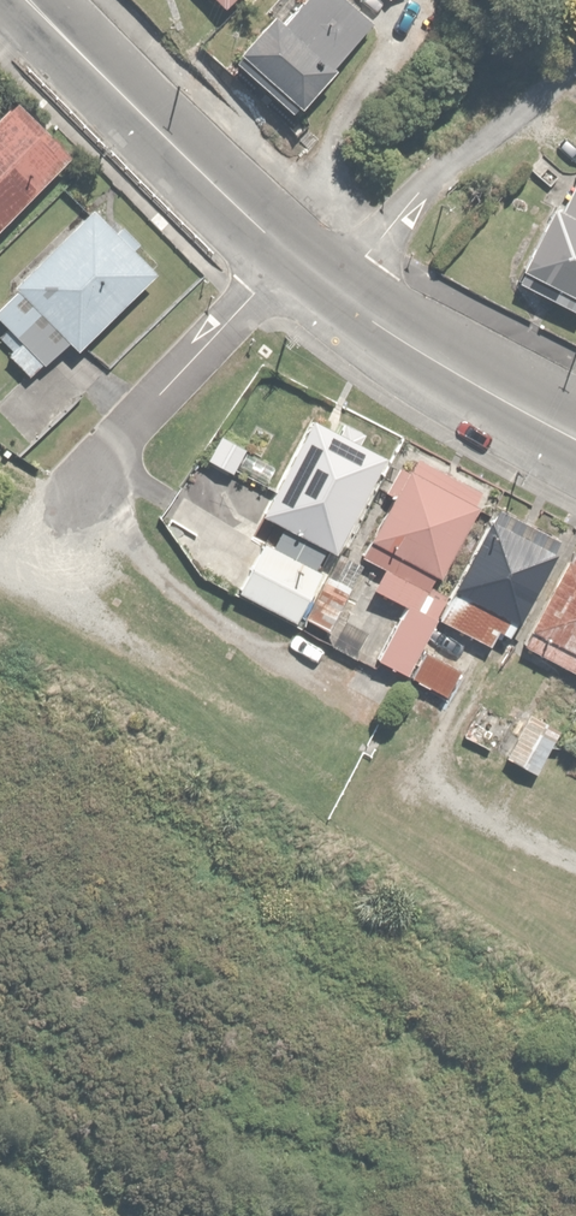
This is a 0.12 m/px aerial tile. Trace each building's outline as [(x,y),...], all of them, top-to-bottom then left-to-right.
[(232,56),(296,110),(374,18),(353,0),(300,0),(283,20),(271,9),(232,56)] [(0,107),(0,223),(71,149),(13,93),(0,107)] [(549,292),(575,307),(575,185),(561,211),(553,207),(515,273),(549,292)] [(13,281),(17,286),(0,303),(0,322),(21,343),(9,354),(29,374),(67,337),(77,348),(156,270),(92,204),(13,281)] [(379,451),(364,443),(369,432),(341,418),(335,429),(307,416),(261,512),(333,547),(379,451)] [(380,568),(372,585),(404,600),(376,656),(401,669),(442,585),(436,582),(483,486),(409,449),(357,556),(380,568)] [(498,499),(440,615),(490,640),(497,626),(509,632),(560,529),(498,499)] [(260,542),(236,587),(295,620),(320,574),(260,542)] [(575,670),(575,545),(570,543),(519,640),(575,670)] [(425,652),(411,679),(438,693),(452,666),(425,652)] [(482,699),(463,733),(492,749),(510,714),(482,699)] [(534,703),(506,752),(538,771),(566,722),(534,703)]
